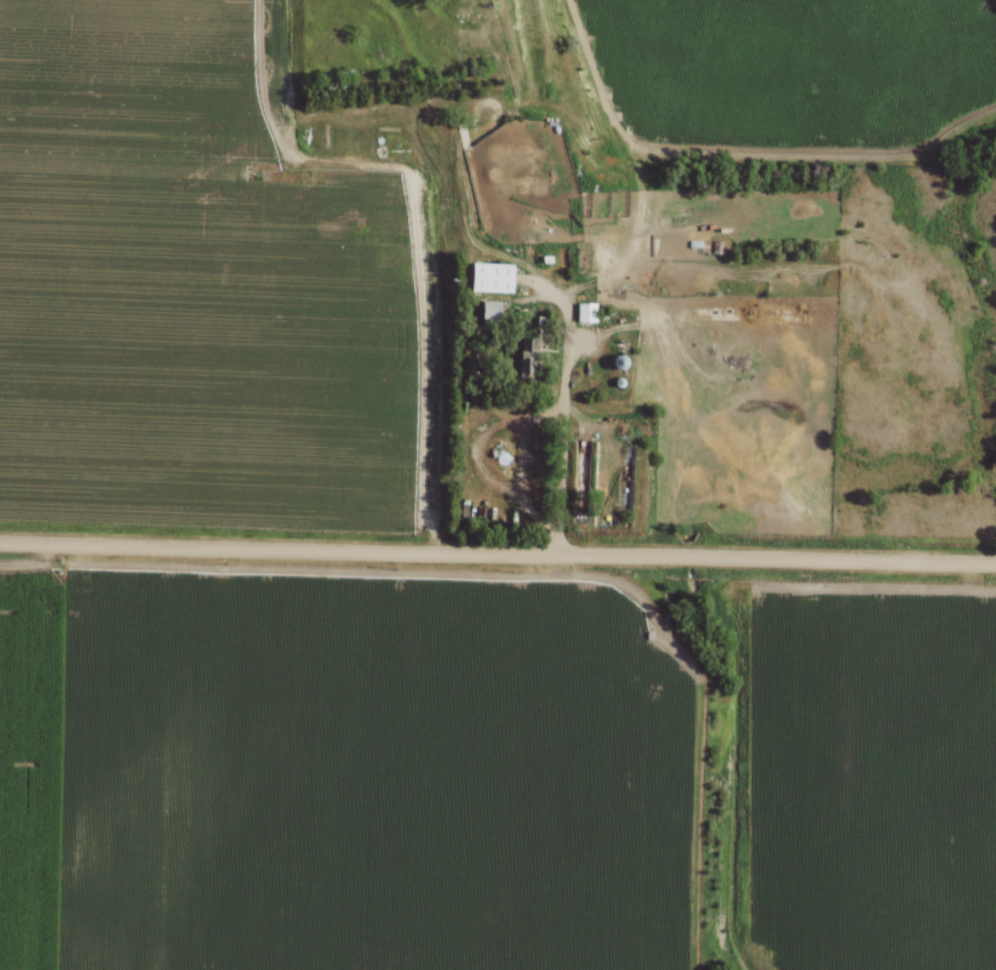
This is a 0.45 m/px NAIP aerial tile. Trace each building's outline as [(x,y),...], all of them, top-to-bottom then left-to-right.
[(470,263),(509,264),(509,293),(470,292),(470,263)] [(481,300),(498,301),(497,318),(480,318),(481,300)] [(575,303),(593,303),(594,322),(576,323),(575,303)] [(521,339),(520,357),(518,357),(516,376),(534,378),(537,340),(521,339)] [(623,358),(612,358),(612,370),(623,371),(623,358)]
